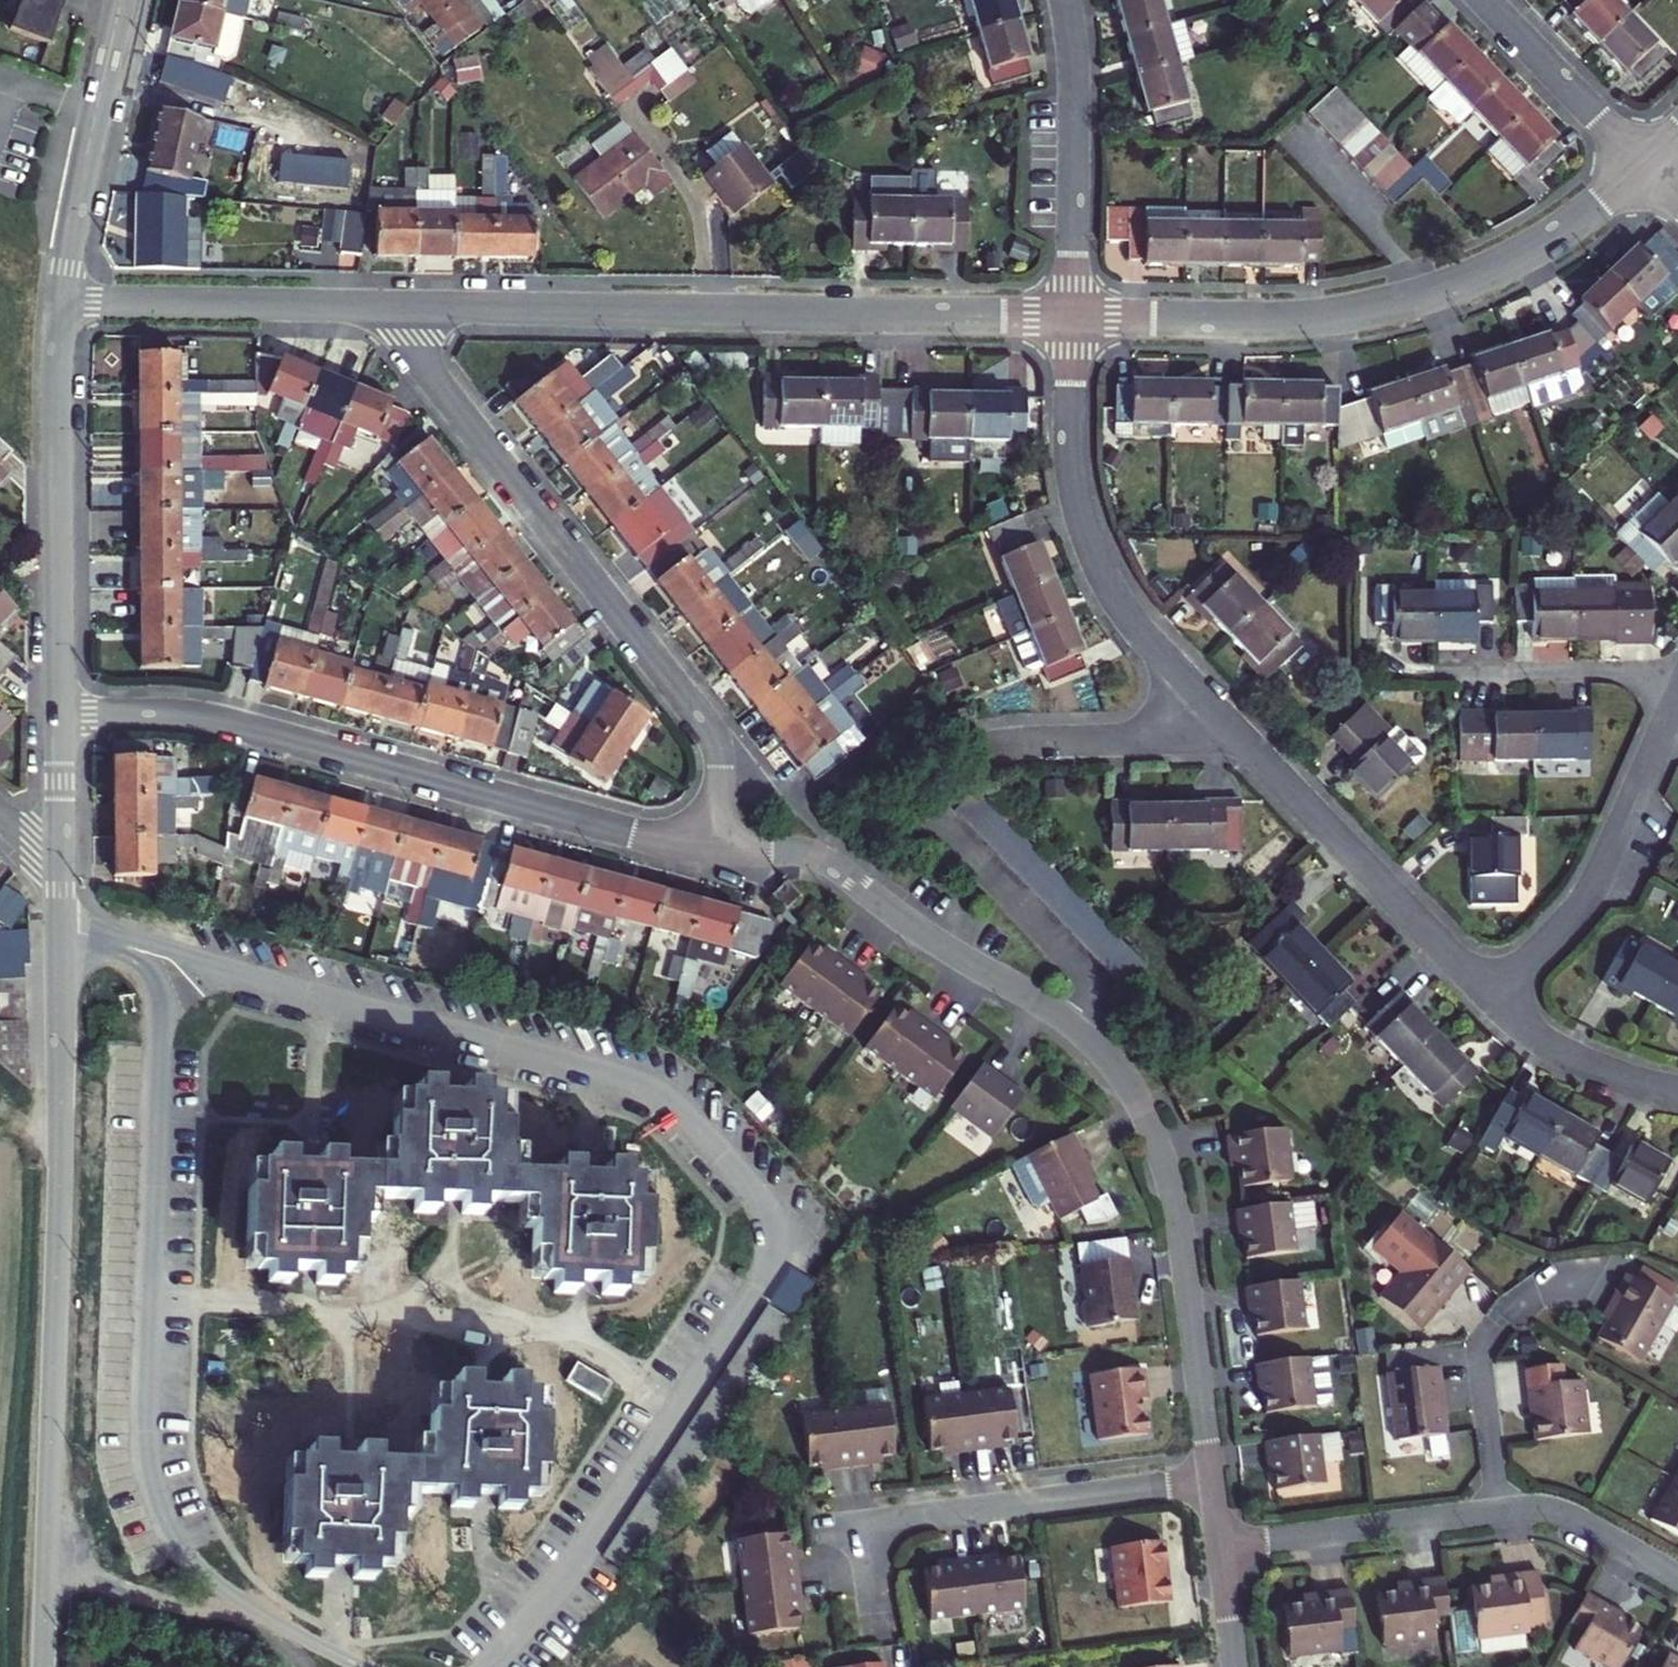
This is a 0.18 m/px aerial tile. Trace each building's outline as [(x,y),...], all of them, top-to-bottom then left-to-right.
[(11,0),(23,4),(9,43),(48,57),(63,19),(53,15),(59,0),(11,0)] [(183,7),(229,17),(241,19),(245,0),(185,0),(183,7)] [(455,0),(420,0),(409,8),(407,9),(411,14),(425,4),(439,25),(426,35),(443,59),(485,30),(480,23),(476,27),(455,0)] [(977,34),(1017,23),(1011,0),(968,0),(977,34)] [(1125,37),(1167,26),(1159,0),(1117,0),(1115,0),(1125,37)] [(1387,39),(1395,32),(1417,11),(1406,0),(1351,0),(1387,39)] [(1598,0),(1577,0),(1560,15),(1571,27),(1568,30),(1594,59),(1626,30),(1598,0)] [(1444,28),(1423,5),(1417,11),(1395,32),(1410,48),(1397,60),(1431,96),(1443,85),(1475,55),(1448,25),(1444,28)] [(172,61),(223,78),(227,62),(234,64),(241,59),(249,21),(241,19),(229,17),(183,7),(172,61)] [(279,27),(308,33),(311,19),(282,12),(279,27)] [(1125,37),(1136,75),(1176,64),(1192,59),(1182,22),(1167,26),(1125,37)] [(1027,60),(1017,23),(977,34),(992,88),(1028,78),(1024,62),(1027,60)] [(1663,72),(1626,30),(1594,59),(1620,88),(1624,85),(1635,98),(1663,72)] [(674,54),(635,83),(641,92),(653,83),(664,96),(690,76),(674,54)] [(1501,83),(1475,55),(1443,85),(1431,96),(1430,97),(1456,126),(1470,113),(1501,83)] [(458,91),(483,83),(474,57),(449,66),(458,91)] [(639,91),(614,59),(592,76),(618,109),(639,91)] [(1155,129),(1192,119),(1176,64),(1136,75),(1146,114),(1151,113),(1155,129)] [(1470,113),(1496,141),(1527,112),(1501,83),(1470,113)] [(1335,89),(1308,115),(1318,125),(1345,99),(1335,89)] [(1356,110),(1345,99),(1318,125),(1329,136),(1356,110)] [(411,113),(398,103),(382,125),(393,134),(411,113)] [(1367,122),(1356,110),(1329,136),(1340,148),(1367,122)] [(1554,140),(1527,112),(1496,141),(1482,155),(1531,206),(1535,204),(1545,194),(1534,181),(1563,155),(1552,143),(1554,140)] [(185,186),(187,185),(198,148),(204,125),(166,113),(143,195),(181,199),(185,186)] [(1378,133),(1367,122),(1340,148),(1351,160),(1378,133)] [(622,124),(591,148),(603,163),(576,184),(605,222),(647,190),(656,201),(672,188),(622,124)] [(198,148),(214,152),(310,195),(320,176),(322,173),(230,133),(204,125),(198,148)] [(1384,140),(1378,133),(1351,160),(1362,172),(1389,145),(1384,140)] [(717,170),(708,178),(725,201),(738,217),(776,189),(767,176),(745,149),(743,150),(733,138),(707,158),(717,170)] [(496,201),(495,223),(493,267),(532,269),(533,232),(528,232),(529,218),(510,216),(510,210),(506,210),(509,158),(499,144),(498,174),(496,201)] [(1399,156),(1389,145),(1362,172),(1372,183),(1399,156)] [(1382,193),(1410,167),(1399,156),(1372,183),(1382,193)] [(775,172),(791,199),(813,186),(797,159),(775,172)] [(1421,180),(1437,197),(1449,185),(1424,159),(1412,170),(1410,167),(1382,193),(1394,206),(1421,180)] [(496,201),(498,174),(487,172),(485,200),(496,201)] [(416,174),(406,173),(405,194),(405,196),(415,196),(416,174)] [(416,174),(415,196),(427,197),(428,175),(416,174)] [(335,182),(320,176),(310,195),(308,200),(323,206),(335,182)] [(385,199),(415,201),(415,196),(405,196),(405,194),(372,192),(369,216),(375,216),(383,217),(385,199)] [(161,272),(193,273),(201,202),(181,199),(143,195),(138,195),(130,269),(161,272)] [(373,260),(413,263),(415,216),(415,201),(385,199),(383,217),(375,216),(373,260)] [(909,201),(851,200),(850,251),(879,252),(879,247),(908,247),(909,201)] [(967,202),(909,201),(908,247),(940,247),(940,253),(966,254),(967,202)] [(1264,222),(1263,266),(1303,265),(1303,261),(1319,261),(1319,208),(1304,208),(1305,222),(1264,222)] [(1186,210),(1108,210),(1107,243),(1130,243),(1130,261),(1144,261),(1145,266),(1184,266),(1186,223),(1186,210)] [(344,217),(327,215),(324,245),(341,246),(344,217)] [(456,217),(415,216),(413,263),(453,265),(456,221),(456,217)] [(368,220),(349,218),(342,258),(361,261),(368,220)] [(495,223),(456,221),(453,265),(493,267),(495,223)] [(1186,223),(1184,266),(1225,266),(1225,222),(1186,223)] [(1225,222),(1225,266),(1263,266),(1264,222),(1225,222)] [(1667,274),(1677,286),(1677,255),(1657,233),(1641,248),(1667,274)] [(1607,271),(1638,302),(1651,290),(1667,274),(1641,248),(1636,243),(1607,271)] [(1582,302),(1609,330),(1638,302),(1607,271),(1578,299),(1582,302)] [(1677,290),(1677,286),(1667,274),(1651,290),(1664,303),(1677,290)] [(1664,303),(1651,290),(1638,302),(1651,316),(1664,303)] [(1597,342),(1609,330),(1582,302),(1570,314),(1578,322),(1597,342)] [(1576,362),(1597,342),(1578,322),(1566,332),(1576,362)] [(1549,335),(1561,373),(1577,368),(1566,332),(1565,329),(1549,335)] [(1525,385),(1561,373),(1549,335),(1547,330),(1510,342),(1525,385)] [(1474,362),(1485,398),(1525,385),(1510,342),(1471,355),(1474,362)] [(136,394),(178,394),(178,381),(178,351),(136,351),(136,394)] [(279,361),(266,391),(283,398),(303,407),(319,368),(282,353),(279,361)] [(267,395),(266,391),(279,361),(255,356),(255,381),(256,394),(256,395),(267,395)] [(552,373),(576,403),(591,390),(568,360),(552,373)] [(1492,418),(1491,415),(1485,398),(1474,362),(1446,371),(1458,407),(1465,427),(1492,418)] [(515,399),(543,377),(533,363),(504,385),(515,399)] [(625,364),(593,389),(603,401),(635,377),(625,364)] [(1419,420),(1458,407),(1446,371),(1444,365),(1405,378),(1419,420)] [(303,407),(340,422),(356,383),(319,368),(303,407)] [(1582,383),(1577,368),(1561,373),(1525,385),(1530,403),(1532,408),(1571,395),(1582,383)] [(540,431),(576,403),(552,373),(551,371),(543,377),(515,399),(540,431)] [(762,426),(820,427),(821,380),(791,380),(791,376),(763,375),(762,426)] [(875,438),(894,439),(895,387),(877,386),(877,376),(851,376),(850,381),(821,380),(820,427),(859,428),(876,428),(875,438)] [(1130,423),(1169,423),(1169,378),(1130,378),(1130,384),(1130,423)] [(1169,423),(1209,424),(1209,386),(1209,379),(1169,378),(1169,423)] [(1369,397),(1381,433),(1419,420),(1405,378),(1367,390),(1369,397)] [(1240,384),(1240,424),(1280,425),(1281,379),(1240,379),(1240,384)] [(1281,379),(1280,425),(1302,425),(1320,425),(1320,385),(1320,380),(1281,379)] [(200,394),(208,394),(208,381),(178,381),(178,394),(200,394)] [(255,381),(208,381),(208,394),(256,394),(255,381)] [(340,422),(357,429),(377,437),(389,406),(393,398),(356,383),(340,422)] [(1115,384),(1114,422),(1130,423),(1130,384),(1115,384)] [(1224,424),(1240,424),(1240,384),(1224,384),(1224,387),(1224,424)] [(1320,385),(1320,425),(1336,425),(1337,408),(1337,386),(1320,385)] [(1530,403),(1525,385),(1485,398),(1491,415),(1530,403)] [(1224,387),(1209,386),(1209,424),(1224,424),(1224,387)] [(937,387),(895,387),(894,439),(929,439),(969,440),(970,393),(937,392),(937,387)] [(591,390),(576,403),(600,434),(614,424),(618,420),(603,401),(593,389),(591,390)] [(1000,393),(970,393),(969,440),(1025,441),(1026,390),(1000,390),(1000,393)] [(1629,401),(1636,409),(1649,398),(1641,390),(1629,401)] [(178,433),(178,394),(136,394),(137,433),(178,433)] [(200,406),(200,394),(178,394),(178,433),(200,432),(200,406)] [(208,394),(200,394),(200,406),(256,405),(256,395),(256,394),(208,394)] [(1337,450),(1381,433),(1369,397),(1337,408),(1336,425),(1337,450)] [(275,417),(286,422),(296,426),(303,407),(283,398),(275,417)] [(596,438),(600,434),(576,403),(540,431),(564,462),(596,438)] [(690,419),(699,430),(716,416),(707,404),(690,419)] [(389,406),(377,437),(395,445),(408,414),(389,406)] [(332,442),(340,422),(303,407),(296,426),(295,428),(321,438),(303,481),(314,486),(323,465),(332,442)] [(1465,427),(1458,407),(1419,420),(1425,440),(1436,437),(1430,419),(1449,413),(1454,431),(1465,427)] [(1430,419),(1436,437),(1454,431),(1449,413),(1430,419)] [(1587,429),(1600,428),(1599,414),(1585,416),(1587,429)] [(1661,427),(1651,416),(1638,427),(1649,439),(1661,427)] [(631,445),(639,455),(657,441),(675,427),(667,417),(631,445)] [(295,428),(296,426),(286,422),(273,453),(282,457),(295,428)] [(340,422),(332,442),(323,465),(334,469),(343,447),(348,449),(357,429),(340,422)] [(1169,423),(1130,423),(1114,422),(1114,435),(1168,436),(1169,423)] [(636,457),(639,455),(631,445),(614,424),(600,434),(596,438),(621,469),(636,457)] [(1240,441),(1240,424),(1224,424),(1224,440),(1240,441)] [(1302,425),(1280,425),(1280,445),(1302,446),(1302,425)] [(396,445),(405,455),(427,437),(419,426),(396,445)] [(859,445),(859,428),(820,427),(820,445),(859,445)] [(178,471),(201,471),(201,456),(200,432),(178,433),(178,471)] [(178,471),(178,433),(137,433),(137,472),(178,471)] [(396,462),(422,495),(455,470),(429,436),(427,437),(405,455),(402,457),(396,462)] [(589,494),(621,469),(596,438),(564,462),(589,494)] [(968,463),(969,440),(929,439),(928,462),(968,463)] [(639,455),(636,457),(644,467),(664,451),(657,441),(639,455)] [(381,462),(386,470),(396,462),(402,457),(395,448),(381,462)] [(1124,458),(1110,450),(1102,463),(1116,471),(1124,458)] [(201,456),(201,471),(222,471),(266,471),(266,456),(201,456)] [(644,467),(636,457),(621,469),(644,499),(659,488),(644,467)] [(393,493),(397,498),(404,508),(422,495),(396,462),(386,470),(385,472),(398,489),(393,493)] [(754,485),(764,477),(754,465),(744,473),(754,485)] [(613,524),(644,499),(621,469),(589,494),(613,524)] [(422,495),(446,526),(479,500),(455,470),(422,495)] [(178,510),(178,471),(137,472),(137,510),(178,510)] [(201,490),(201,471),(178,471),(178,510),(199,510),(201,510),(201,490)] [(222,471),(201,471),(201,490),(223,490),(222,471)] [(1527,482),(1512,486),(1517,502),(1532,498),(1527,482)] [(659,488),(644,499),(669,531),(637,555),(646,566),(692,530),(659,488)] [(1667,504),(1677,515),(1677,494),(1667,504)] [(446,526),(422,495),(404,508),(412,519),(429,540),(446,526)] [(1616,536),(1625,545),(1638,533),(1667,504),(1658,495),(1616,536)] [(374,531),(404,508),(397,498),(367,521),(374,531)] [(613,524),(637,555),(669,531),(644,499),(613,524)] [(1010,518),(1002,499),(986,505),(993,524),(1010,518)] [(479,500),(446,526),(471,557),(503,532),(479,500)] [(1276,505),(1257,504),(1257,519),(1275,519),(1276,505)] [(1667,504),(1638,533),(1665,560),(1673,569),(1677,564),(1677,515),(1667,504)] [(412,519),(404,508),(374,531),(383,541),(412,519)] [(179,551),(178,510),(137,510),(137,551),(179,551)] [(178,510),(179,551),(199,551),(199,550),(199,537),(199,510),(178,510)] [(988,529),(995,545),(1032,530),(1025,513),(988,529)] [(1189,515),(1173,515),(1173,528),(1189,528),(1189,515)] [(1332,517),(1315,516),(1315,528),(1332,529),(1332,517)] [(452,571),(471,557),(446,526),(429,540),(445,560),(452,571)] [(689,554),(693,559),(707,549),(692,530),(646,566),(656,580),(689,554)] [(1002,561),(1038,546),(1032,530),(995,545),(1002,561)] [(471,557),(494,587),(527,562),(503,532),(471,557)] [(1665,560),(1638,533),(1625,545),(1644,564),(1652,573),(1665,560)] [(199,537),(199,550),(222,550),(222,537),(199,537)] [(1348,538),(1333,537),(1333,551),(1347,551),(1348,538)] [(1540,537),(1521,537),(1521,555),(1540,555),(1540,537)] [(722,564),(729,573),(746,560),(763,547),(756,538),(722,564)] [(1357,553),(1371,553),(1371,539),(1357,539),(1357,553)] [(1311,552),(1303,542),(1288,555),(1297,565),(1311,552)] [(1038,546),(1002,561),(1015,594),(1055,578),(1041,545),(1038,546)] [(1631,577),(1644,564),(1625,545),(1612,558),(1631,577)] [(714,585),(729,573),(722,564),(708,547),(707,549),(693,559),(714,585)] [(199,550),(199,551),(200,562),(246,562),(246,549),(222,550),(199,550)] [(137,589),(179,589),(179,568),(179,551),(137,551),(137,589)] [(200,568),(200,562),(199,551),(179,551),(179,568),(200,568)] [(681,611),(714,585),(693,559),(689,554),(656,580),(681,611)] [(471,557),(452,571),(459,580),(476,602),(494,587),(471,557)] [(435,584),(452,571),(445,560),(427,574),(435,584)] [(753,570),(746,560),(729,573),(736,583),(753,570)] [(1228,633),(1261,602),(1221,560),(1184,595),(1203,615),(1207,611),(1228,633)] [(318,634),(324,611),(337,563),(326,561),(307,631),(318,634)] [(494,587),(518,618),(551,592),(527,562),(494,587)] [(441,593),(459,580),(452,571),(435,584),(441,593)] [(739,586),(736,583),(729,573),(714,585),(724,598),(739,586)] [(1171,591),(1157,575),(1147,583),(1161,600),(1171,591)] [(1573,579),(1573,593),(1573,639),(1614,639),(1614,644),(1650,643),(1650,593),(1633,593),(1633,584),(1613,585),(1613,577),(1573,577),(1573,579)] [(1015,594),(1030,631),(1070,614),(1055,578),(1015,594)] [(1533,584),(1533,593),(1573,593),(1573,579),(1533,579),(1533,584)] [(1475,594),(1476,624),(1493,624),(1492,584),(1473,584),(1473,594),(1475,594)] [(1533,623),(1533,593),(1533,584),(1513,584),(1513,624),(1533,623)] [(1650,584),(1633,584),(1633,593),(1650,593),(1650,584)] [(714,585),(681,611),(706,643),(739,617),(724,598),(714,585)] [(1392,624),(1392,594),(1392,585),(1373,585),(1373,624),(1392,624)] [(502,630),(518,618),(494,587),(476,602),(492,622),(499,632),(502,630)] [(200,588),(179,589),(179,628),(200,628),(200,588)] [(138,628),(179,628),(179,589),(137,589),(138,628)] [(543,650),(576,624),(551,592),(518,618),(530,633),(543,650)] [(1573,593),(1533,593),(1533,623),(1533,639),(1573,639),(1573,593)] [(1014,637),(1030,631),(1015,594),(999,601),(1014,637)] [(1433,594),(1392,594),(1392,624),(1392,641),(1433,641),(1433,594)] [(1475,594),(1473,594),(1433,594),(1433,641),(1476,641),(1476,624),(1475,594)] [(1261,602),(1228,633),(1248,655),(1244,659),(1263,679),(1301,643),(1261,602)] [(753,606),(739,617),(762,647),(777,636),(769,627),(753,606)] [(324,611),(318,634),(330,637),(336,615),(324,611)] [(769,627),(777,636),(793,623),(786,614),(769,627)] [(1044,665),(1046,668),(1081,653),(1085,651),(1070,614),(1030,631),(1044,665)] [(739,617),(706,643),(729,673),(762,647),(739,617)] [(518,618),(502,630),(509,640),(514,646),(530,633),(518,618)] [(10,630),(0,620),(0,640),(10,630)] [(263,621),(262,627),(259,636),(275,640),(314,651),(318,636),(263,621)] [(483,645),(499,632),(492,622),(475,636),(473,632),(460,641),(467,645),(476,651),(483,645)] [(793,623),(777,636),(784,646),(801,633),(793,623)] [(585,636),(576,624),(543,650),(552,661),(559,655),(585,636)] [(262,627),(200,628),(200,639),(234,639),(231,664),(252,665),(259,636),(262,627)] [(138,666),(179,666),(179,628),(138,628),(138,666)] [(200,639),(200,628),(179,628),(179,666),(200,666),(200,639)] [(401,628),(398,638),(393,659),(404,662),(412,631),(401,628)] [(509,640),(502,630),(499,632),(483,645),(490,654),(509,640)] [(1029,671),(1044,665),(1030,631),(1014,637),(1027,666),(1029,671)] [(381,655),(393,659),(398,638),(387,635),(381,655)] [(262,686),(275,640),(259,636),(252,665),(247,682),(262,686)] [(595,648),(585,636),(559,655),(569,668),(595,648)] [(788,650),(784,646),(777,636),(762,647),(773,661),(788,650)] [(314,651),(275,640),(262,686),(302,697),(314,651)] [(459,672),(469,675),(470,672),(476,651),(467,645),(459,672)] [(762,647),(729,673),(754,704),(787,678),(773,661),(762,647)] [(801,667),(788,650),(773,661),(787,678),(790,676),(801,667)] [(314,651),(302,697),(339,707),(350,667),(352,661),(314,651)] [(476,651),(470,672),(483,676),(489,659),(476,651)] [(1087,667),(1081,653),(1046,668),(1052,682),(1087,667)] [(393,659),(388,677),(403,681),(404,677),(428,684),(432,669),(404,662),(393,659)] [(433,663),(432,669),(428,684),(444,688),(449,669),(450,667),(433,663)] [(829,694),(821,685),(805,664),(801,667),(790,676),(813,706),(829,694)] [(821,685),(829,694),(830,693),(854,674),(847,665),(821,685)] [(350,667),(339,707),(377,717),(388,677),(350,667)] [(963,687),(955,668),(937,675),(945,695),(963,687)] [(449,669),(444,688),(464,694),(469,675),(459,672),(449,669)] [(483,676),(470,672),(469,675),(464,694),(503,704),(507,685),(488,677),(483,676)] [(854,674),(830,693),(838,703),(862,685),(854,674)] [(790,676),(787,678),(754,704),(777,734),(813,706),(790,676)] [(403,681),(388,677),(377,717),(416,727),(427,688),(403,681)] [(594,680),(571,714),(587,724),(610,691),(594,680)] [(453,738),(464,694),(444,688),(428,684),(427,688),(416,727),(453,738)] [(610,691),(587,724),(626,751),(650,716),(611,689),(610,691)] [(830,693),(829,694),(813,706),(838,737),(855,724),(838,703),(830,693)] [(491,748),(503,704),(464,694),(453,738),(491,748)] [(503,704),(491,748),(509,753),(521,709),(503,704)] [(836,739),(838,737),(813,706),(777,734),(802,766),(836,739)] [(1395,726),(1390,732),(1364,706),(1335,735),(1358,760),(1349,767),(1377,798),(1423,756),(1423,748),(1414,738),(1406,738),(1395,726)] [(537,714),(521,709),(509,753),(525,757),(537,714)] [(1532,715),(1533,759),(1589,758),(1589,710),(1564,710),(1564,715),(1532,715)] [(1459,760),(1533,759),(1532,715),(1500,716),(1500,711),(1458,712),(1459,760)] [(626,751),(587,724),(571,714),(549,747),(604,784),(626,751)] [(846,753),(836,739),(802,766),(815,782),(846,753)] [(112,797),(153,796),(153,756),(112,757),(112,797)] [(153,796),(174,796),(174,777),(174,756),(153,756),(153,796)] [(229,807),(229,812),(242,816),(253,776),(239,772),(229,807)] [(294,787),(253,776),(242,816),(282,828),(294,787)] [(174,777),(174,796),(197,796),(221,796),(221,777),(174,777)] [(294,787),(282,828),(319,838),(331,797),(294,787)] [(975,790),(953,811),(964,823),(986,802),(975,790)] [(153,836),(153,796),(112,797),(112,836),(153,836)] [(174,809),(174,796),(153,796),(153,836),(175,836),(174,809)] [(197,808),(197,796),(174,796),(174,809),(197,808)] [(331,797),(319,838),(358,848),(369,808),(331,797)] [(1166,806),(1166,848),(1239,848),(1239,800),(1198,801),(1198,805),(1166,806)] [(986,802),(964,823),(975,834),(997,813),(986,802)] [(1135,802),(1110,802),(1110,849),(1166,848),(1166,806),(1135,806),(1135,802)] [(358,848),(395,858),(406,818),(369,808),(358,848)] [(237,835),(242,816),(229,812),(227,833),(237,835)] [(997,813),(975,834),(986,846),(1008,824),(997,813)] [(1413,841),(1430,825),(1419,814),(1402,830),(1413,841)] [(282,828),(242,816),(237,835),(227,833),(224,848),(221,865),(231,869),(234,858),(259,864),(254,880),(266,883),(282,828)] [(406,818),(395,858),(432,868),(443,829),(406,818)] [(1526,819),(1489,819),(1489,835),(1472,835),(1472,877),(1518,876),(1517,837),(1526,837),(1526,819)] [(1008,824),(986,846),(996,857),(1018,835),(1008,824)] [(319,838),(282,828),(266,883),(276,886),(287,849),(314,856),(319,838)] [(443,829),(432,868),(470,879),(481,839),(443,829)] [(175,836),(175,848),(197,847),(196,856),(221,865),(224,848),(195,835),(175,836)] [(1018,835),(996,857),(1007,867),(1029,846),(1018,835)] [(154,863),(153,836),(112,836),(112,877),(154,877),(154,863)] [(175,848),(175,836),(153,836),(154,863),(175,863),(175,848)] [(346,891),(358,848),(319,838),(314,856),(342,864),(335,889),(346,891)] [(495,909),(501,886),(537,896),(548,857),(496,843),(484,883),(477,908),(486,910),(487,907),(495,909)] [(1029,846),(1007,867),(1017,878),(1040,857),(1029,846)] [(389,879),(395,858),(358,848),(346,891),(356,893),(358,888),(384,895),(389,879)] [(548,857),(537,896),(576,906),(586,868),(548,857)] [(1040,857),(1017,878),(1028,890),(1050,869),(1040,857)] [(420,911),(432,868),(395,858),(389,879),(414,886),(409,905),(404,922),(416,925),(420,911)] [(470,879),(432,868),(420,911),(432,915),(436,899),(462,907),(470,879)] [(586,868),(576,906),(613,917),(624,878),(586,868)] [(1050,869),(1028,890),(1039,901),(1061,880),(1050,869)] [(1518,904),(1518,876),(1472,877),(1472,905),(1518,904)] [(16,885),(5,878),(0,886),(0,909),(16,885)] [(652,927),(662,889),(624,878),(613,917),(652,927)] [(383,897),(409,905),(414,886),(389,879),(384,895),(383,897)] [(477,911),(477,908),(484,883),(470,879),(462,907),(477,911)] [(1061,880),(1039,901),(1049,912),(1071,891),(1061,880)] [(782,908),(797,895),(785,882),(770,896),(782,908)] [(0,909),(12,917),(29,894),(16,885),(0,909)] [(525,940),(537,896),(501,886),(495,909),(514,914),(508,936),(525,940)] [(699,899),(662,889),(652,927),(689,937),(699,899)] [(1071,891),(1049,912),(1060,923),(1082,902),(1071,891)] [(570,928),(576,906),(537,896),(525,940),(538,944),(542,926),(568,933),(570,928)] [(689,937),(730,949),(740,910),(699,899),(689,937)] [(1249,938),(1261,950),(1293,920),(1301,912),(1289,900),(1249,938)] [(1082,902),(1060,923),(1071,934),(1093,913),(1082,902)] [(608,938),(613,917),(576,906),(570,928),(596,935),(585,973),(597,976),(602,960),(608,938)] [(30,938),(31,924),(10,924),(12,917),(0,909),(0,910),(0,939),(30,938)] [(771,920),(740,910),(730,949),(756,957),(764,948),(771,920)] [(1093,913),(1071,934),(1081,945),(1103,924),(1093,913)] [(1293,920),(1261,950),(1290,981),(1323,951),(1293,920)] [(1103,924),(1081,945),(1092,956),(1114,935),(1103,924)] [(1124,947),(1114,935),(1092,956),(1102,967),(1124,947)] [(689,937),(682,961),(696,965),(723,972),(730,949),(689,937)] [(1601,981),(1616,989),(1640,945),(1626,937),(1601,981)] [(0,939),(0,954),(25,954),(30,954),(30,938),(0,939)] [(618,941),(608,938),(602,960),(612,963),(618,941)] [(813,1012),(847,966),(830,953),(826,958),(820,953),(809,945),(778,986),(813,1012)] [(1640,945),(1616,989),(1629,996),(1631,992),(1654,1005),(1676,965),(1640,945)] [(1124,947),(1102,967),(1113,978),(1135,958),(1124,947)] [(823,948),(820,953),(826,958),(830,953),(823,948)] [(1290,981),(1320,1012),(1340,991),(1351,981),(1323,951),(1290,981)] [(0,954),(0,969),(25,968),(25,954),(0,954)] [(663,984),(675,987),(682,961),(671,958),(663,984)] [(696,965),(682,961),(675,987),(675,993),(688,996),(696,965)] [(1676,965),(1654,1005),(1677,1018),(1677,966),(1676,965)] [(865,979),(847,966),(813,1012),(848,1038),(878,997),(868,989),(861,984),(865,979)] [(25,982),(25,968),(0,969),(0,982),(25,982)] [(865,979),(861,984),(868,989),(871,984),(865,979)] [(0,982),(0,995),(25,995),(25,982),(0,982)] [(1340,991),(1320,1012),(1314,1017),(1327,1031),(1354,1005),(1340,991)] [(1364,1028),(1402,1067),(1434,1037),(1412,1014),(1415,1011),(1399,994),(1364,1028)] [(25,1008),(25,995),(0,995),(0,1008),(25,1008)] [(0,1008),(0,1022),(26,1021),(25,1008),(0,1008)] [(909,1019),(898,1011),(868,1053),(903,1079),(937,1033),(919,1019),(916,1024),(909,1019)] [(913,1015),(909,1019),(916,1024),(919,1019),(913,1015)] [(26,1036),(26,1021),(0,1022),(0,1037),(26,1036)] [(954,1045),(937,1033),(903,1079),(937,1104),(968,1063),(957,1055),(950,1050),(954,1045)] [(26,1036),(0,1037),(0,1059),(26,1092),(26,1036)] [(1457,1062),(1434,1037),(1402,1067),(1442,1110),(1477,1076),(1461,1058),(1457,1062)] [(954,1045),(950,1050),(957,1055),(961,1050),(954,1045)] [(140,1048),(111,1047),(100,1353),(130,1354),(140,1048)] [(1024,1097),(981,1066),(949,1108),(993,1140),(1024,1097)] [(482,1197),(521,1198),(521,1170),(510,1169),(511,1144),(509,1144),(509,1118),(498,1118),(499,1093),(487,1093),(487,1079),(466,1079),(466,1092),(453,1092),(438,1091),(439,1077),(418,1077),(417,1091),(406,1091),(405,1115),(393,1115),(392,1142),(389,1142),(388,1166),(377,1165),(376,1193),(376,1195),(413,1196),(413,1208),(435,1208),(435,1199),(461,1200),(461,1210),(482,1210),(482,1197)] [(1494,1147),(1503,1132),(1521,1101),(1506,1092),(1479,1138),(1494,1147)] [(1521,1101),(1503,1132),(1539,1153),(1562,1114),(1526,1093),(1521,1101)] [(1539,1153),(1576,1174),(1593,1144),(1598,1134),(1562,1114),(1539,1153)] [(1283,1131),(1224,1138),(1227,1157),(1236,1156),(1237,1168),(1240,1189),(1290,1182),(1283,1131)] [(1071,1134),(1027,1156),(1050,1202),(1059,1220),(1079,1210),(1098,1200),(1075,1155),(1080,1152),(1071,1134)] [(1623,1161),(1609,1186),(1644,1207),(1659,1181),(1655,1179),(1667,1158),(1636,1140),(1623,1161)] [(1593,1144),(1576,1174),(1574,1176),(1589,1185),(1608,1152),(1593,1144)] [(365,1192),(376,1193),(377,1165),(340,1164),(340,1150),(319,1149),(319,1162),(306,1162),(292,1161),(292,1149),(271,1148),(270,1162),(259,1161),(258,1189),(246,1188),(245,1240),(257,1240),(256,1265),(268,1266),(267,1280),(288,1281),(289,1271),(315,1272),(314,1282),(337,1283),(337,1267),(349,1267),(350,1241),(361,1242),(362,1214),(364,1214),(365,1192)] [(1605,1193),(1609,1186),(1623,1161),(1608,1152),(1589,1185),(1605,1193)] [(1038,1208),(1050,1202),(1027,1156),(1011,1164),(1031,1206),(1038,1208)] [(1236,1156),(1227,1157),(1228,1169),(1237,1168),(1236,1156)] [(559,1171),(521,1170),(521,1198),(531,1198),(530,1223),(534,1223),(533,1248),(545,1249),(544,1276),(554,1276),(554,1289),(575,1290),(576,1280),(584,1280),(603,1280),(602,1292),(624,1293),(624,1278),(636,1278),(637,1254),(649,1254),(651,1200),(639,1200),(640,1174),(628,1174),(628,1160),(608,1159),(607,1173),(579,1172),(580,1158),(559,1158),(559,1171)] [(1105,1196),(1098,1200),(1079,1210),(1085,1223),(1104,1221),(1115,1216),(1105,1196)] [(1312,1202),(1289,1205),(1292,1231),(1315,1227),(1312,1202)] [(1289,1205),(1234,1212),(1236,1231),(1241,1230),(1245,1260),(1295,1254),(1292,1231),(1289,1205)] [(1469,1271),(1400,1213),(1370,1249),(1400,1274),(1380,1299),(1419,1332),(1469,1271)] [(1131,1280),(1128,1261),(1081,1267),(1085,1301),(1080,1307),(1083,1324),(1089,1329),(1113,1326),(1113,1324),(1136,1321),(1134,1300),(1129,1296),(1127,1281),(1131,1280)] [(939,1268),(921,1271),(925,1290),(942,1287),(939,1268)] [(1641,1269),(1634,1281),(1669,1301),(1675,1289),(1641,1269)] [(1634,1281),(1626,1276),(1608,1308),(1613,1311),(1606,1322),(1596,1339),(1638,1363),(1673,1303),(1669,1301),(1634,1281)] [(1298,1282),(1244,1289),(1246,1308),(1251,1308),(1255,1337),(1304,1331),(1298,1282)] [(794,1320),(769,1303),(603,1552),(627,1569),(794,1320)] [(1613,1311),(1608,1308),(1601,1319),(1606,1322),(1613,1311)] [(1359,1355),(1374,1353),(1371,1330),(1356,1332),(1359,1355)] [(1384,1353),(1386,1375),(1437,1368),(1435,1345),(1384,1353)] [(1325,1357),(1308,1359),(1314,1406),(1326,1405),(1330,1400),(1325,1357)] [(1354,1373),(1352,1357),(1338,1359),(1339,1375),(1354,1373)] [(1308,1359),(1253,1366),(1256,1386),(1261,1385),(1265,1414),(1315,1408),(1314,1406),(1308,1359)] [(610,1383),(577,1363),(566,1381),(600,1401),(610,1383)] [(1530,1408),(1534,1441),(1587,1435),(1581,1381),(1562,1384),(1560,1366),(1524,1370),(1529,1409),(1530,1408)] [(1441,1401),(1442,1401),(1437,1368),(1386,1375),(1395,1442),(1445,1436),(1441,1401)] [(1145,1401),(1142,1370),(1088,1377),(1097,1442),(1147,1436),(1144,1416),(1134,1408),(1140,1401),(1145,1401)] [(414,1463),(413,1492),(451,1494),(450,1507),(471,1508),(471,1495),(484,1496),(498,1496),(497,1509),(518,1510),(519,1495),(532,1495),(533,1470),(545,1470),(547,1416),(535,1416),(536,1390),(524,1390),(525,1377),(503,1376),(502,1390),(476,1389),(477,1375),(455,1374),(455,1388),(443,1388),(442,1413),(430,1413),(429,1438),(426,1438),(426,1463),(414,1463)] [(847,1395),(850,1411),(887,1406),(885,1390),(847,1395)] [(1009,1390),(965,1396),(973,1453),(994,1450),(994,1444),(1001,1443),(1015,1441),(1009,1390)] [(973,1453),(965,1396),(922,1401),(928,1452),(942,1450),(950,1449),(951,1455),(973,1453)] [(850,1411),(844,1411),(851,1468),(873,1465),(872,1459),(880,1458),(893,1457),(887,1406),(850,1411)] [(851,1468),(844,1411),(801,1417),(807,1467),(821,1466),(829,1465),(829,1471),(851,1468)] [(1360,1432),(1347,1434),(1349,1455),(1363,1454),(1360,1432)] [(1318,1437),(1322,1465),(1338,1463),(1335,1435),(1318,1437)] [(1322,1465),(1318,1437),(1263,1443),(1265,1463),(1271,1462),(1274,1492),(1324,1486),(1322,1465)] [(401,1492),(413,1492),(414,1463),(377,1461),(377,1448),(356,1447),(356,1460),(329,1459),(329,1446),(308,1445),(308,1458),(296,1458),(295,1483),(283,1483),(281,1537),(293,1538),(292,1563),(304,1563),(303,1579),(325,1580),(326,1565),(338,1565),(352,1566),(351,1580),(373,1580),(373,1565),(385,1565),(386,1540),(397,1541),(398,1514),(400,1514),(401,1492)] [(1673,1479),(1649,1521),(1677,1537),(1677,1482),(1673,1479)] [(735,1542),(741,1589),(798,1582),(795,1560),(789,1561),(788,1549),(786,1536),(735,1542)] [(1160,1542),(1111,1548),(1118,1609),(1168,1602),(1160,1542)] [(991,1557),(969,1559),(976,1616),(1024,1610),(1017,1559),(1003,1561),(992,1563),(991,1557)] [(929,1622),(976,1616),(969,1559),(948,1562),(949,1568),(937,1570),(922,1571),(929,1622)] [(1472,1608),(1476,1640),(1544,1631),(1537,1572),(1501,1577),(1502,1586),(1490,1587),(1470,1590),(1472,1608)] [(1489,1578),(1490,1587),(1502,1586),(1501,1577),(1489,1578)] [(1431,1619),(1448,1617),(1447,1611),(1443,1578),(1407,1583),(1408,1592),(1397,1593),(1376,1596),(1382,1646),(1434,1639),(1431,1619)] [(798,1582),(741,1589),(747,1636),(798,1630),(796,1616),(795,1604),(801,1603),(798,1582)] [(1395,1584),(1397,1593),(1408,1592),(1407,1583),(1395,1584)] [(1337,1631),(1354,1629),(1349,1590),(1313,1595),(1314,1604),(1303,1605),(1282,1608),(1288,1658),(1340,1651),(1337,1631)] [(1568,1625),(1583,1633),(1573,1651),(1601,1666),(1619,1666),(1640,1632),(1625,1623),(1614,1617),(1617,1612),(1586,1594),(1568,1625)] [(1301,1596),(1303,1605),(1314,1604),(1313,1595),(1301,1596)] [(1478,1654),(1476,1640),(1472,1608),(1447,1611),(1448,1617),(1453,1657),(1478,1654)] [(1614,1617),(1625,1623),(1627,1618),(1617,1612),(1614,1617)] [(1668,1654),(1661,1666),(1677,1666),(1677,1660),(1668,1654)] [(805,1658),(771,1664),(772,1666),(806,1666),(805,1658)]
